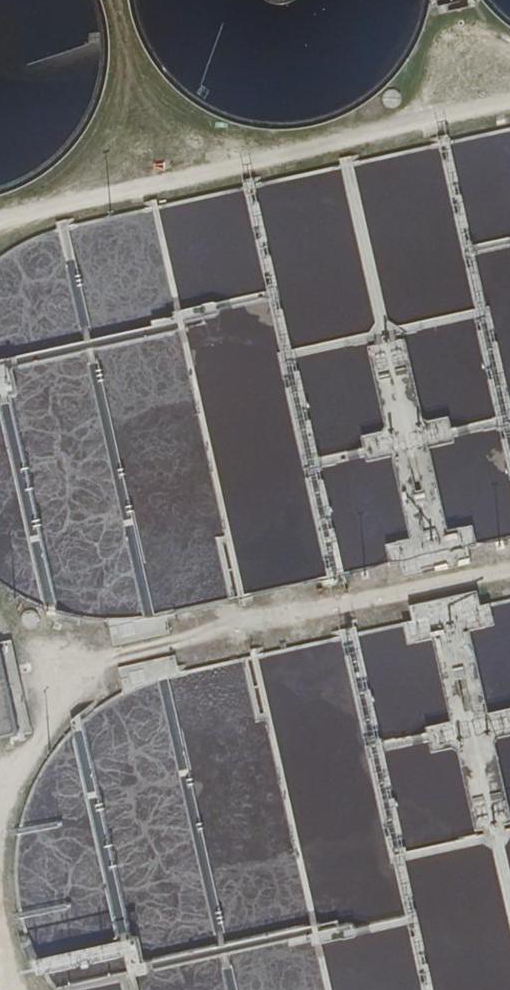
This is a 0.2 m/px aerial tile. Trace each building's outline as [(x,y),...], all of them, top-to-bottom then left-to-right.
[(44,234),(31,239),(18,245),(6,251),(0,255),(0,589),(6,593),(18,600),(31,605),(44,610),(57,614),(71,616),(84,618),(98,619),(112,619),(125,618),(139,617),(509,535),(509,131),(62,229),(44,234)] [(91,712),(79,720),(69,729),(59,739),(50,749),(41,760),(34,771),(27,783),(21,795),(15,808),(11,821),(8,835),(5,848),(4,862),(4,876),(4,890),(5,903),(8,917),(11,930),(15,943),(21,956),(27,968),(34,980),(40,989),(509,989),(509,607),(153,684),(140,688),(127,693),(114,698),(102,705),(91,712)] [(20,736),(0,647),(0,740),(20,736)]
